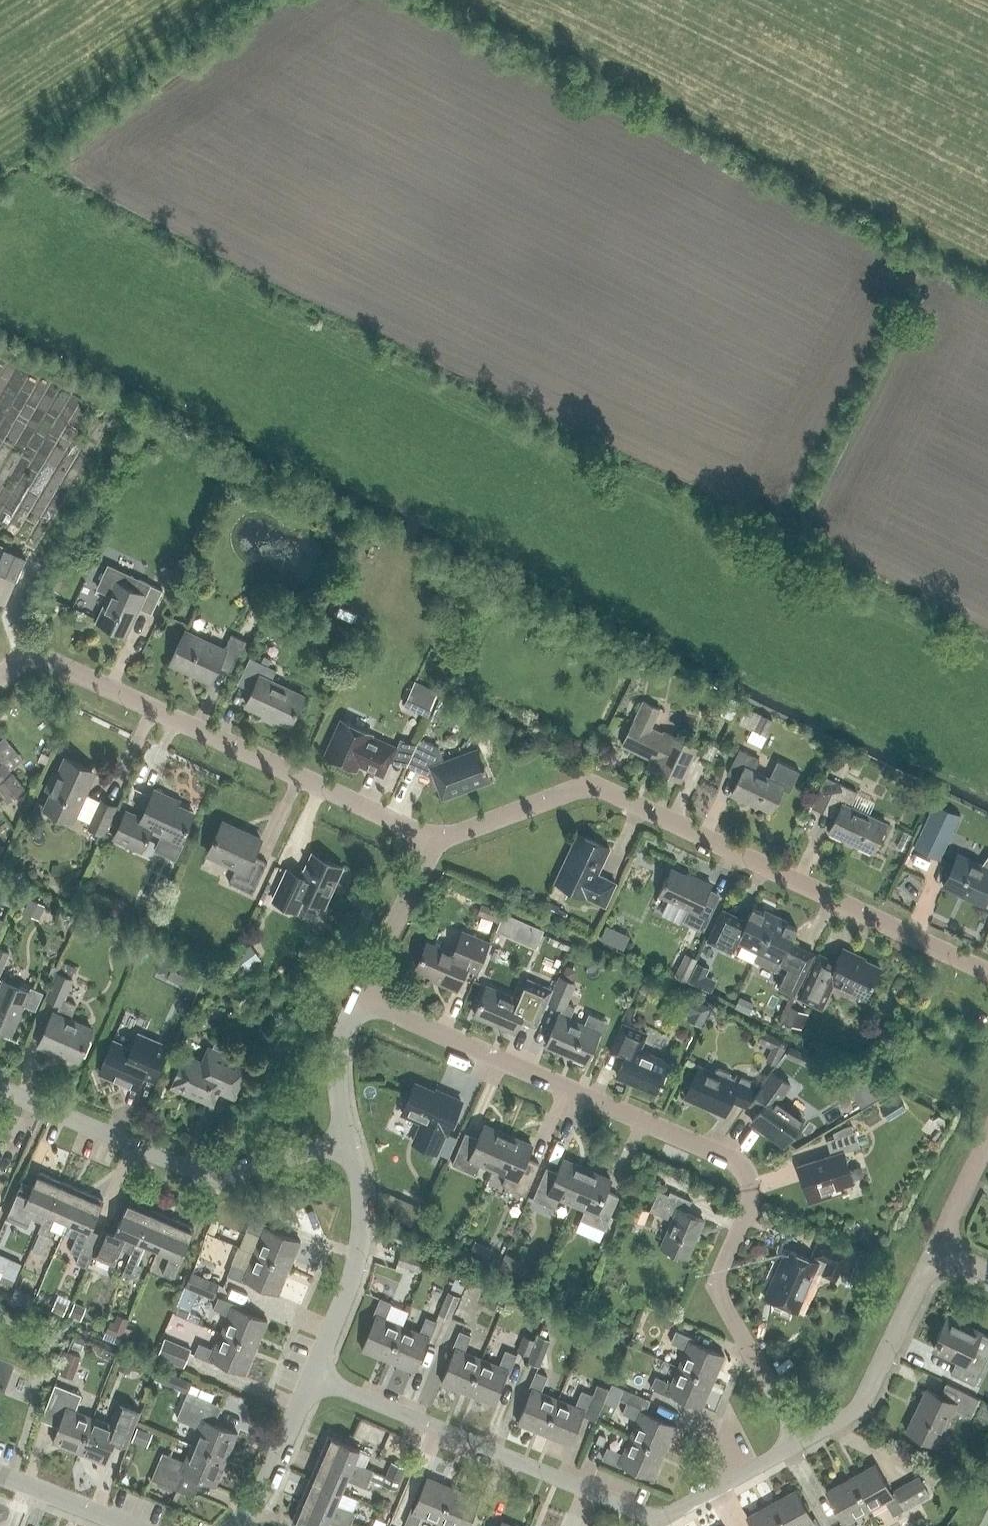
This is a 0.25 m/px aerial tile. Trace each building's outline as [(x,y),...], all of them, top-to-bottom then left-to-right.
[(0,548),(0,574),(13,579),(22,557),(0,548)] [(109,594),(96,622),(126,636),(138,609),(151,615),(162,591),(138,579),(109,566),(98,588),(109,594)] [(230,673),(241,648),(248,652),(252,645),(231,635),(225,648),(187,630),(170,665),(209,683),(217,666),(230,673)] [(289,725),(303,696),(271,681),(276,670),(249,658),(237,684),(252,691),(246,705),(289,725)] [(465,676),(458,674),(455,682),(462,684),(465,676)] [(427,716),(437,694),(413,684),(403,706),(427,716)] [(29,693),(22,703),(32,711),(39,701),(29,693)] [(659,710),(642,702),(622,746),(658,763),(655,768),(681,780),(696,748),(664,732),(663,734),(650,728),(659,710)] [(771,720),(760,714),(753,729),(764,735),(771,720)] [(342,721),(326,755),(355,769),(357,764),(383,775),(395,748),(370,736),(371,734),(342,721)] [(434,776),(442,798),(488,781),(477,750),(444,762),(438,747),(420,738),(408,764),(434,776)] [(727,774),(738,780),(731,794),(747,802),(748,799),(771,810),(782,787),(789,790),(788,791),(789,792),(799,771),(798,770),(798,771),(777,761),(769,779),(753,771),(759,759),(739,750),(727,774)] [(7,801),(24,788),(13,774),(11,775),(9,771),(13,768),(0,751),(0,792),(7,801)] [(58,774),(54,773),(46,790),(51,793),(44,809),(72,822),(90,784),(85,782),(91,770),(65,758),(58,774)] [(811,807),(835,818),(828,832),(872,852),(886,823),(850,806),(857,792),(825,777),(811,807)] [(169,801),(171,798),(154,790),(141,818),(125,811),(113,839),(141,851),(151,830),(161,835),(154,850),(176,860),(183,845),(180,843),(188,825),(187,825),(193,812),(169,801)] [(921,792),(918,800),(919,804),(928,808),(933,797),(921,792)] [(116,807),(102,800),(88,828),(103,835),(116,807)] [(935,803),(921,832),(934,838),(941,841),(954,812),(935,803)] [(260,839),(247,833),(246,835),(222,824),(223,822),(222,821),(207,854),(236,867),(229,883),(253,894),(267,863),(252,857),(260,839)] [(597,874),(609,849),(584,837),(572,863),(565,859),(554,882),(605,906),(615,883),(597,874)] [(350,873),(350,872),(331,863),(332,861),(310,851),(302,868),(305,870),(301,877),(286,870),(273,900),(297,911),(304,897),(324,906),(341,869),(350,873)] [(943,885),(984,905),(987,895),(987,856),(982,864),(958,852),(943,885)] [(13,870),(24,875),(31,860),(20,855),(13,870)] [(63,893),(70,877),(45,866),(38,881),(63,893)] [(711,885),(695,877),(694,879),(671,869),(659,894),(689,908),(683,920),(703,929),(715,904),(704,899),(711,885)] [(32,900),(25,913),(40,920),(47,907),(32,900)] [(490,907),(481,903),(476,914),(486,918),(490,907)] [(546,912),(556,916),(555,918),(563,921),(567,912),(548,904),(546,912)] [(759,951),(776,915),(762,909),(761,911),(753,907),(746,921),(723,910),(709,941),(732,952),(737,941),(759,951)] [(505,912),(497,931),(514,938),(522,920),(505,912)] [(791,922),(776,915),(759,951),(754,961),(777,972),(778,969),(786,972),(779,987),(795,995),(814,953),(791,942),(798,928),(790,924),(791,922)] [(614,929),(606,925),(600,939),(608,943),(614,929)] [(456,990),(465,968),(477,972),(489,943),(459,930),(450,952),(427,943),(416,968),(441,979),(440,983),(456,990)] [(230,960),(241,974),(258,962),(248,947),(230,960)] [(856,955),(843,948),(835,965),(818,957),(798,999),(820,1010),(833,983),(865,998),(880,968),(856,957),(856,955)] [(9,953),(0,949),(0,973),(9,953)] [(698,959),(686,953),(675,975),(687,981),(698,959)] [(187,987),(197,967),(177,958),(167,978),(187,987)] [(72,979),(77,968),(62,961),(57,973),(72,979)] [(697,962),(688,981),(700,987),(705,975),(709,968),(697,962)] [(562,976),(572,980),(575,974),(572,969),(566,966),(562,976)] [(91,1029),(70,1020),(76,1005),(63,1000),(72,979),(57,973),(46,999),(60,1005),(56,1014),(53,1012),(38,1046),(54,1053),(55,1051),(78,1060),(91,1029)] [(574,983),(560,977),(549,1003),(561,1008),(545,1045),(586,1063),(599,1032),(603,1034),(608,1022),(589,1014),(584,1026),(569,1020),(574,1008),(565,1004),(574,983)] [(486,986),(474,1015),(514,1032),(519,1021),(535,1028),(539,1019),(552,990),(527,979),(518,1000),(486,986)] [(30,987),(28,991),(3,980),(0,987),(0,1030),(11,1035),(23,1005),(35,1010),(43,992),(30,987)] [(802,1030),(808,1015),(790,1007),(784,1021),(802,1030)] [(708,1017),(715,1021),(719,1012),(712,1009),(708,1017)] [(668,1062),(639,1050),(646,1033),(622,1023),(610,1053),(623,1058),(616,1075),(655,1092),(668,1062)] [(757,1042),(771,1048),(765,1061),(776,1066),(787,1042),(762,1030),(757,1042)] [(136,1088),(145,1067),(157,1072),(167,1047),(137,1034),(131,1049),(112,1041),(99,1073),(136,1088)] [(202,1062),(185,1055),(172,1086),(212,1104),(221,1082),(236,1089),(232,1097),(234,1098),(248,1065),(224,1055),(228,1046),(215,1041),(211,1049),(208,1047),(202,1062)] [(812,1057),(790,1047),(786,1055),(808,1065),(812,1057)] [(745,1106),(754,1084),(736,1076),(734,1078),(731,1077),(730,1073),(720,1068),(714,1073),(699,1066),(685,1097),(724,1114),(731,1100),(745,1106)] [(759,1110),(751,1121),(784,1144),(803,1118),(778,1101),(790,1085),(773,1072),(765,1083),(764,1082),(749,1103),(759,1110)] [(858,1077),(848,1083),(862,1107),(885,1093),(881,1086),(858,1077)] [(436,1153),(445,1133),(447,1134),(461,1101),(445,1094),(444,1096),(415,1084),(402,1114),(422,1123),(413,1143),(436,1153)] [(906,1110),(897,1096),(896,1095),(880,1105),(889,1120),(903,1111),(906,1110)] [(481,1163),(493,1168),(508,1135),(484,1125),(478,1138),(465,1133),(452,1164),(476,1174),(481,1163)] [(831,1155),(798,1166),(809,1202),(843,1191),(842,1186),(852,1182),(843,1152),(860,1147),(855,1131),(826,1140),(831,1155)] [(532,1146),(508,1135),(493,1168),(506,1174),(501,1185),(525,1196),(539,1164),(526,1159),(532,1146)] [(572,1202),(587,1169),(563,1159),(557,1172),(546,1167),(533,1199),(554,1208),(559,1197),(572,1202)] [(610,1180),(587,1169),(572,1202),(585,1208),(580,1219),(604,1230),(618,1196),(605,1191),(610,1180)] [(30,1217),(42,1222),(46,1212),(47,1213),(60,1182),(38,1172),(29,1193),(19,1188),(6,1218),(26,1227),(30,1217)] [(46,1212),(42,1222),(38,1232),(39,1233),(47,1236),(55,1216),(68,1222),(81,1191),(60,1182),(47,1213),(46,1212)] [(103,1200),(81,1191),(68,1222),(80,1227),(70,1251),(79,1255),(75,1263),(87,1268),(92,1255),(99,1238),(88,1233),(103,1200)] [(686,1213),(691,1201),(670,1191),(668,1195),(658,1191),(649,1210),(672,1220),(661,1246),(687,1257),(703,1220),(686,1213)] [(390,1193),(386,1203),(395,1208),(396,1205),(399,1198),(390,1193)] [(136,1240),(137,1240),(150,1209),(129,1200),(114,1234),(104,1229),(106,1224),(105,1224),(99,1238),(92,1255),(115,1265),(118,1256),(116,1255),(119,1247),(131,1252),(136,1240)] [(650,1211),(636,1205),(630,1219),(644,1225),(650,1211)] [(146,1244),(158,1249),(171,1218),(150,1209),(137,1240),(136,1240),(131,1252),(122,1274),(130,1278),(132,1274),(136,1276),(141,1265),(137,1263),(146,1244)] [(171,1218),(158,1249),(171,1255),(162,1274),(171,1278),(193,1228),(171,1218)] [(270,1227),(251,1218),(246,1230),(262,1236),(255,1254),(290,1268),(301,1242),(268,1229),(270,1227)] [(39,1233),(32,1251),(39,1254),(47,1236),(39,1233)] [(468,1254),(487,1263),(494,1249),(475,1240),(468,1254)] [(835,1280),(847,1254),(820,1242),(812,1260),(785,1248),(764,1296),(798,1311),(815,1271),(835,1280)] [(401,1250),(396,1265),(421,1272),(425,1257),(401,1250)] [(279,1294),(290,1268),(255,1254),(248,1271),(232,1264),(227,1275),(246,1283),(247,1281),(279,1294)] [(505,1254),(499,1268),(518,1277),(525,1263),(505,1254)] [(859,1272),(871,1278),(876,1267),(865,1261),(859,1272)] [(184,1286),(213,1298),(220,1284),(191,1271),(184,1286)] [(439,1314),(450,1318),(459,1296),(448,1291),(439,1314)] [(229,1316),(222,1333),(256,1347),(267,1321),(235,1308),(236,1305),(218,1298),(213,1309),(229,1316)] [(362,1350),(388,1361),(402,1326),(384,1319),(391,1303),(380,1298),(372,1317),(375,1318),(362,1350)] [(53,1312),(64,1317),(69,1304),(58,1300),(53,1312)] [(177,1311),(188,1315),(190,1309),(179,1304),(177,1311)] [(128,1319),(117,1314),(114,1321),(110,1320),(106,1331),(121,1337),(125,1326),(128,1319)] [(419,1333),(402,1326),(388,1361),(413,1371),(426,1340),(429,1341),(437,1322),(426,1317),(419,1333)] [(933,1348),(957,1360),(950,1374),(974,1385),(987,1357),(987,1337),(948,1318),(933,1348)] [(454,1351),(441,1383),(466,1393),(481,1359),(464,1352),(471,1336),(459,1331),(451,1350),(454,1351)] [(675,1332),(671,1343),(686,1349),(679,1367),(713,1382),(724,1356),(693,1342),(694,1340),(675,1332)] [(212,1363),(214,1360),(246,1373),(256,1347),(222,1333),(214,1350),(199,1343),(194,1355),(212,1363)] [(529,1356),(536,1341),(523,1335),(517,1351),(529,1356)] [(66,1371),(79,1376),(90,1340),(78,1336),(66,1371)] [(527,1362),(539,1367),(550,1341),(538,1336),(527,1362)] [(165,1338),(157,1356),(183,1367),(191,1349),(165,1338)] [(623,1362),(631,1366),(637,1352),(629,1349),(623,1362)] [(481,1359),(466,1393),(467,1393),(493,1404),(506,1373),(509,1374),(516,1355),(505,1350),(498,1366),(481,1359)] [(122,1355),(117,1369),(130,1373),(135,1360),(122,1355)] [(656,1377),(651,1388),(669,1396),(670,1396),(671,1394),(702,1407),(713,1382),(679,1367),(671,1384),(656,1377)] [(172,1375),(158,1369),(154,1379),(167,1385),(172,1375)] [(535,1372),(528,1390),(531,1391),(517,1423),(543,1434),(557,1400),(540,1392),(547,1376),(535,1372)] [(978,1399),(946,1383),(939,1396),(926,1390),(906,1430),(936,1445),(954,1408),(970,1416),(978,1399)] [(52,1443),(78,1453),(92,1418),(75,1411),(81,1395),(55,1385),(41,1420),(42,1420),(44,1415),(61,1422),(52,1443)] [(557,1400),(543,1434),(569,1445),(582,1413),(596,1419),(608,1390),(597,1385),(593,1395),(581,1391),(575,1407),(557,1400)] [(638,1420),(630,1437),(630,1438),(664,1453),(676,1427),(642,1412),(644,1410),(646,1410),(650,1400),(623,1389),(619,1399),(627,1402),(622,1413),(638,1420)] [(227,1460),(237,1434),(206,1420),(213,1403),(187,1392),(177,1418),(199,1428),(192,1445),(227,1460)] [(104,1463),(113,1442),(126,1447),(140,1413),(118,1404),(110,1425),(92,1418),(78,1453),(104,1463)] [(132,1441),(140,1444),(145,1430),(137,1427),(132,1441)] [(599,1434),(596,1442),(603,1446),(607,1438),(599,1434)] [(328,1436),(319,1458),(370,1479),(395,1490),(405,1467),(392,1462),(386,1475),(354,1462),(359,1449),(328,1436)] [(621,1467),(622,1464),(654,1478),(664,1453),(630,1438),(623,1454),(607,1447),(602,1458),(621,1467)] [(216,1485),(227,1460),(192,1445),(185,1462),(162,1453),(151,1479),(177,1489),(184,1472),(216,1485)] [(319,1458),(310,1479),(341,1492),(346,1480),(366,1488),(370,1479),(319,1458)] [(875,1463),(850,1477),(867,1510),(885,1501),(893,1516),(929,1496),(919,1478),(891,1494),(875,1463)] [(404,1525),(417,1525),(422,1515),(438,1522),(453,1487),(427,1476),(414,1508),(411,1507),(404,1525)] [(826,1490),(842,1521),(840,1522),(842,1525),(856,1525),(852,1519),(867,1510),(850,1477),(826,1490)] [(352,1521),(355,1513),(336,1504),(341,1492),(310,1479),(301,1500),(352,1521)] [(479,1498),(453,1487),(438,1522),(449,1525),(467,1525),(479,1498)] [(771,1503),(769,1503),(781,1525),(819,1525),(814,1518),(812,1519),(795,1489),(771,1503)] [(352,1521),(301,1500),(292,1521),(302,1525),(326,1525),(328,1522),(338,1525),(350,1525),(352,1521)] [(746,1516),(752,1525),(781,1525),(769,1503),(746,1516)]
